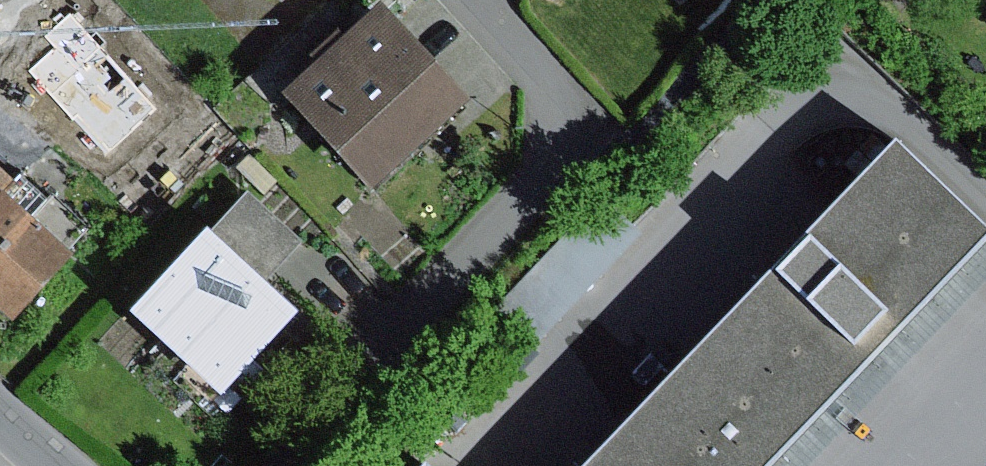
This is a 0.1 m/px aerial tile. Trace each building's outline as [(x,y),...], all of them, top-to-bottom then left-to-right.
[(373,11),(275,98),(365,198),(462,112),(373,11)] [(24,172),(0,150),(0,199),(24,172)] [(761,465),(762,465),(976,241),(883,153),(669,379),(761,465)] [(241,190),(200,234),(258,289),(299,245),(241,190)] [(0,207),(0,322),(8,329),(70,265),(0,207)] [(258,289),(200,234),(124,318),(219,402),(293,318),(258,289)] [(976,241),(762,465),(807,465),(985,277),(985,250),(976,241)] [(669,379),(587,465),(761,465),(669,379)]
